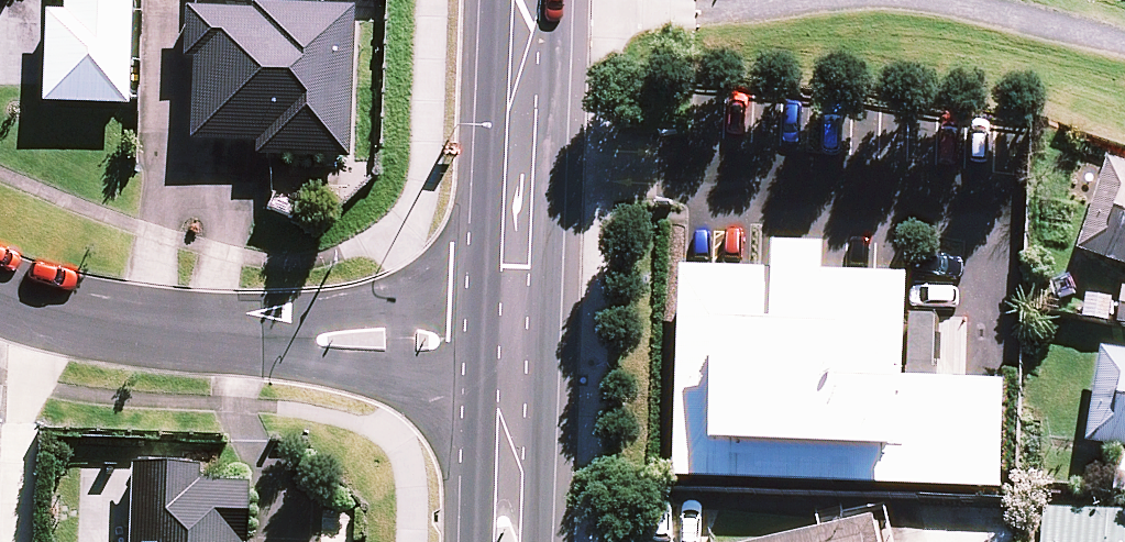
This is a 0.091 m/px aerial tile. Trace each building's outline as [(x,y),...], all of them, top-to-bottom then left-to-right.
[(135,0),(68,0),(67,23),(47,22),(44,114),(131,116),(135,0)] [(197,70),(194,151),(352,156),(357,18),(255,14),(255,20),(189,18),(187,69),(197,70)] [(1124,275),(1124,173),(1106,167),(1075,258),(1124,275)] [(673,488),(1001,499),(1005,393),(903,390),(907,284),(824,281),(825,257),(774,255),(773,280),(681,276),(673,488)] [(1121,295),(1116,328),(1124,329),(1124,295),(1121,295)] [(1124,457),(1124,361),(1099,357),(1084,450),(1124,457)] [(1116,461),(1110,497),(1124,500),(1124,463),(1116,461)] [(250,494),(201,492),(201,477),(136,475),(134,541),(248,541),(250,494)] [(1042,518),(1041,541),(1124,541),(1124,520),(1042,518)] [(810,541),(875,541),(873,529),(810,541)]
